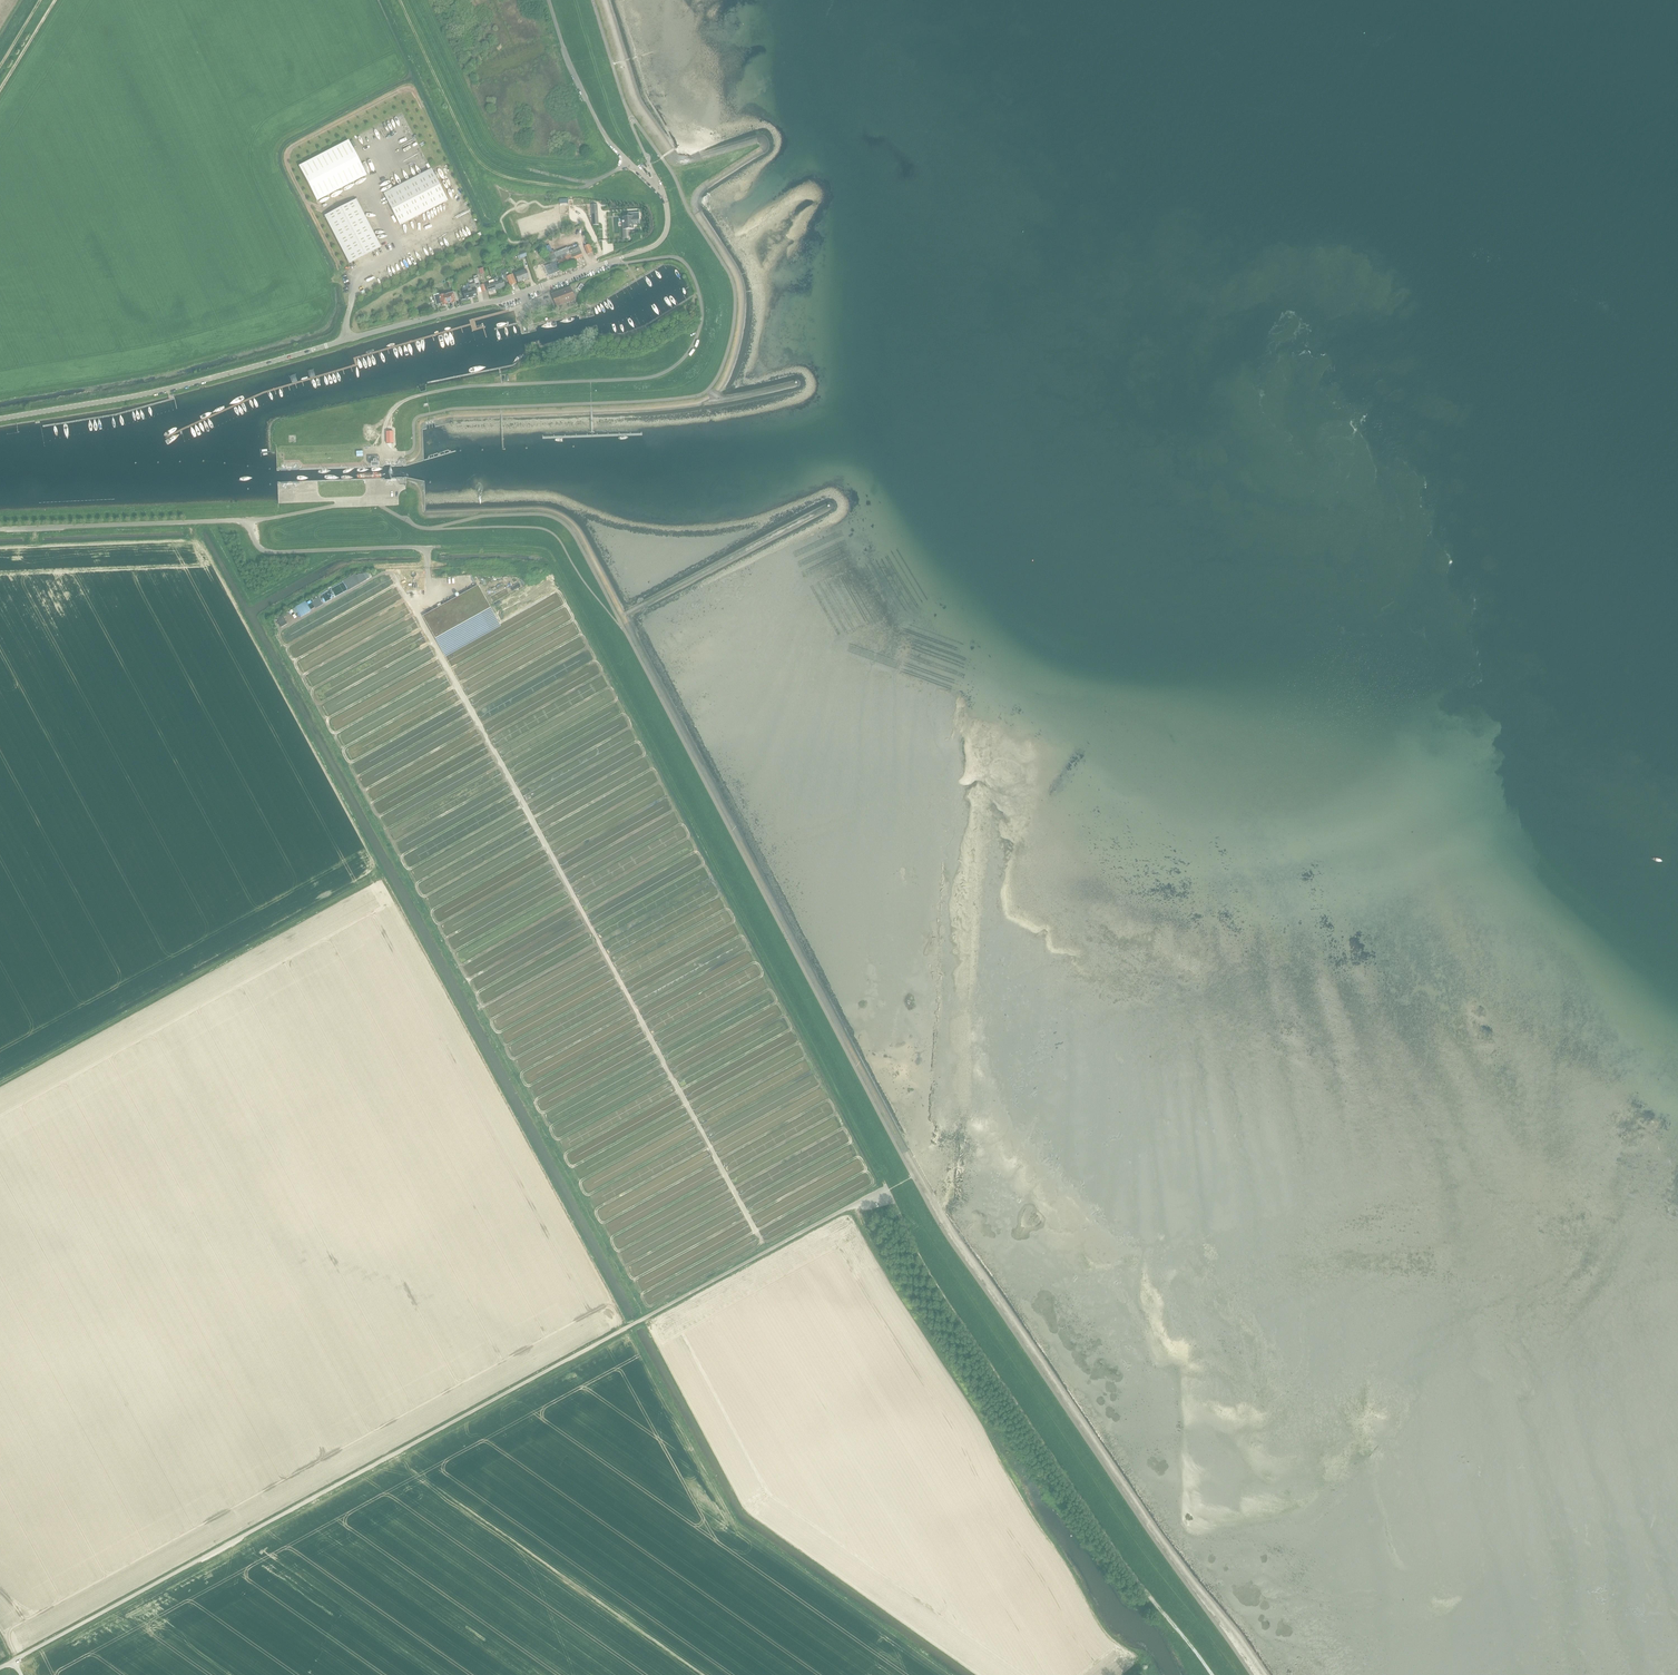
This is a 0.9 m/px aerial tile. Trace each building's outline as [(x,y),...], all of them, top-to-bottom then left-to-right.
[(317,201),(366,175),(348,140),(299,166),(317,201)] [(400,225),(447,200),(431,169),(383,193),(400,225)] [(349,263),(381,247),(356,199),(324,216),(349,263)] [(633,225),(640,224),(640,221),(639,212),(628,213),(628,216),(623,217),(623,221),(624,237),(629,237),(629,240),(630,240),(630,234),(629,234),(629,229),(634,229),(633,225)] [(587,254),(593,252),(590,244),(584,246),(587,254)] [(568,262),(573,261),(583,257),(579,247),(565,253),(566,254),(556,258),(557,260),(551,262),(552,264),(555,273),(561,270),(560,266),(568,262)] [(518,259),(526,256),(524,250),(516,253),(518,259)] [(555,273),(552,264),(545,266),(549,275),(555,273)] [(518,282),(528,278),(525,269),(514,274),(518,282)] [(510,286),(516,283),(512,274),(506,276),(510,286)] [(474,283),(468,285),(469,289),(462,290),(465,299),(476,296),(474,288),(480,286),(477,277),(473,278),(474,283)] [(494,279),(493,280),(496,289),(504,286),(502,280),(498,281),(497,277),(494,278),(494,279)] [(487,292),(496,289),(493,280),(488,281),(489,284),(485,285),(487,292)] [(552,282),(545,284),(548,291),(555,288),(552,282)] [(576,299),(575,299),(571,287),(552,294),(557,306),(576,299)] [(451,303),(455,302),(455,301),(453,292),(443,295),(443,294),(439,296),(438,294),(433,295),(436,305),(441,304),(441,306),(446,304),(451,302),(451,303)] [(355,574),(343,581),(348,590),(360,583),(366,580),(363,574),(359,574),(356,575),(355,574)] [(477,586),(422,617),(434,639),(490,608),(477,586)] [(319,597),(312,601),(315,606),(316,608),(323,604),(319,597)] [(304,602),(295,607),(298,612),(301,617),(310,611),(309,610),(304,602)] [(282,615),(276,618),(278,623),(281,627),(287,624),(282,615)]
